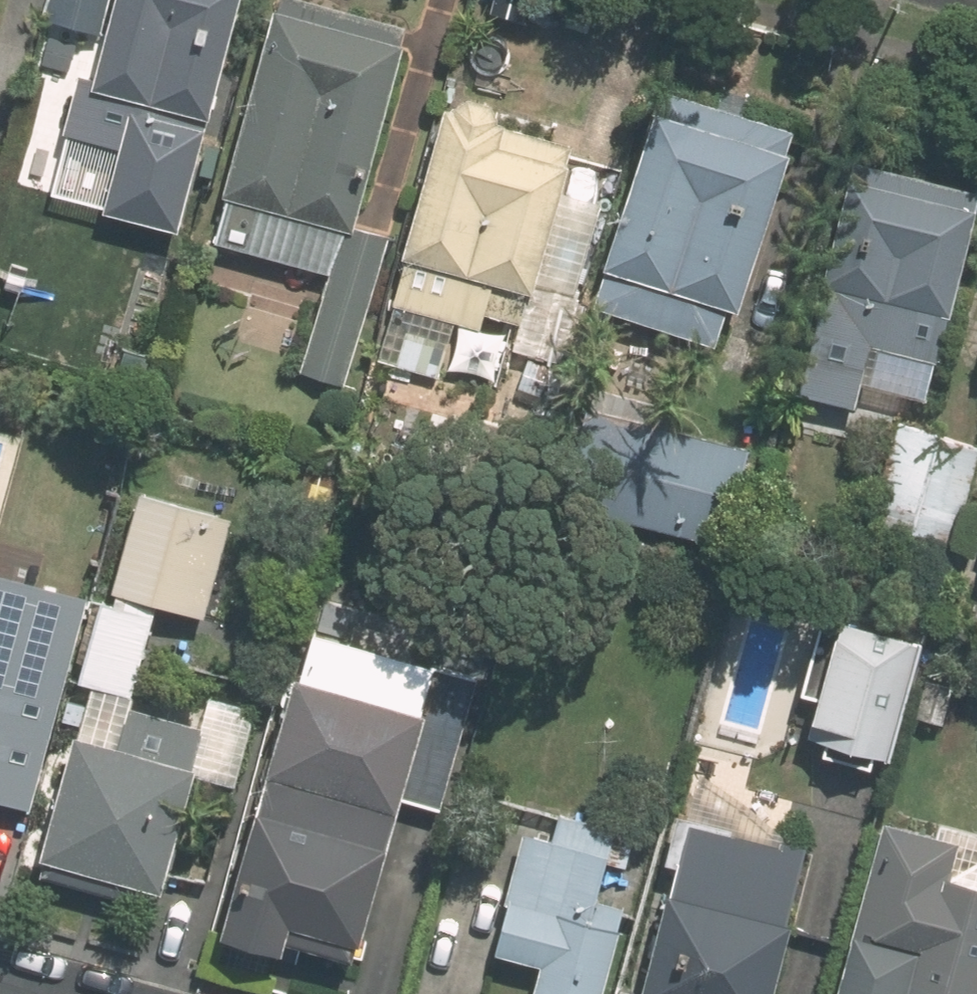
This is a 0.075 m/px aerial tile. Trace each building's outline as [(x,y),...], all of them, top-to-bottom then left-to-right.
[(103,77),(84,72),(53,183),(175,217),(236,0),(124,0),(103,77)] [(385,238),(351,228),(406,31),(298,0),(284,0),(216,242),(324,274),(296,374),(343,386),(385,238)] [(794,130),(670,89),(599,304),(715,342),(728,304),(742,308),(794,150),(788,148),(794,130)] [(386,365),(402,370),(435,379),(452,322),(480,330),(484,315),(518,325),(512,350),(557,361),(602,202),(563,191),(570,164),(564,161),(569,145),(511,129),(513,126),(450,107),(407,259),(415,261),(386,365)] [(863,164),(798,393),(855,409),(872,347),(940,366),(976,233),(976,196),(863,164)] [(402,370),(386,365),(377,363),(369,393),(393,401),(402,370)] [(736,546),(759,452),(598,412),(575,506),(736,546)] [(976,447),(976,445),(892,422),(866,517),(951,541),(976,447)] [(326,503),(334,475),(311,469),(304,497),(326,503)] [(105,592),(83,679),(133,692),(155,605),(206,618),(232,518),(140,494),(114,595),(105,592)] [(89,587),(0,564),(0,784),(34,793),(89,587)] [(826,682),(816,720),(891,739),(920,626),(819,601),(799,676),(826,682)] [(435,807),(472,679),(430,668),(417,712),(300,677),(224,936),(286,955),(290,943),(350,961),(356,943),(362,945),(405,799),(435,807)] [(126,708),(114,746),(73,737),(39,859),(44,860),(40,875),(150,908),(155,892),(163,895),(196,779),(232,790),(255,713),(205,699),(197,729),(126,708)] [(953,867),(962,829),(886,810),(840,993),(976,993),(976,873),(953,867)] [(529,834),(509,900),(520,903),(505,953),(547,966),(539,993),(611,993),(630,932),(624,932),(630,910),(621,907),(641,836),(564,814),(555,842),(529,834)] [(648,993),(776,993),(795,926),(784,923),(804,854),(679,819),(667,864),(681,869),(672,900),(674,902),(648,993)]
